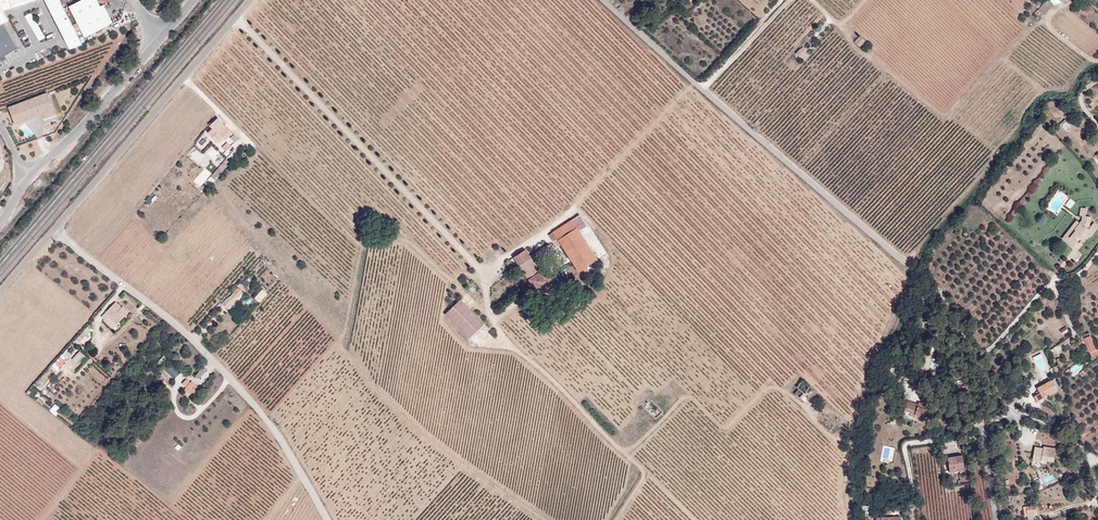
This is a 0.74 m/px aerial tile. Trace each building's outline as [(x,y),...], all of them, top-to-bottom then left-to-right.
[(83,29),(107,17),(99,0),(67,0),(83,29)] [(1054,2),(1051,0),(1045,0),(1038,8),(1045,13),(1054,2)] [(0,27),(0,59),(18,48),(4,24),(0,27)] [(858,38),(857,40),(861,45),(867,38),(863,34),(858,38)] [(798,52),(803,56),(807,51),(802,47),(798,52)] [(807,51),(803,56),(807,59),(811,54),(807,51)] [(44,86),(6,100),(12,117),(51,103),(44,86)] [(212,122),(215,125),(219,129),(220,127),(226,122),(223,118),(220,115),(212,122)] [(229,125),(226,122),(220,127),(223,130),(229,125)] [(219,129),(215,125),(210,129),(214,134),(219,129)] [(233,151),(235,154),(240,149),(241,147),(239,145),(238,147),(233,151)] [(248,145),(238,155),(240,156),(243,159),(251,151),(248,145)] [(1077,237),(1082,237),(1086,232),(1089,236),(1097,226),(1094,223),(1090,227),(1091,217),(1087,217),(1088,210),(1082,210),(1082,215),(1083,219),(1079,223),(1077,222),(1064,237),(1066,238),(1077,237)] [(574,222),(551,236),(556,243),(558,241),(562,247),(563,247),(580,273),(599,261),(574,222)] [(528,251),(517,258),(542,297),(559,284),(548,266),(542,271),(528,251)] [(224,299),(231,306),(243,294),(241,292),(237,288),(231,294),(230,293),(224,299)] [(263,289),(255,298),(261,303),(269,293),(263,289)] [(449,314),(473,338),(489,324),(465,299),(449,314)] [(125,308),(119,302),(109,313),(116,319),(118,317),(123,322),(132,313),(126,307),(125,308)] [(121,324),(116,319),(109,313),(105,316),(109,319),(107,321),(116,329),(121,324)] [(1060,328),(1063,333),(1069,329),(1067,324),(1060,328)] [(1062,334),(1065,338),(1071,334),(1068,330),(1062,334)] [(1086,343),(1092,355),(1097,353),(1097,352),(1095,345),(1096,345),(1091,336),(1083,340),(1083,339),(1081,340),(1084,344),(1086,343)] [(925,350),(921,364),(929,367),(933,352),(925,350)] [(73,359),(79,365),(86,356),(80,351),(73,359)] [(53,365),(58,370),(71,357),(66,352),(53,365)] [(205,363),(199,371),(203,374),(208,366),(205,363)] [(185,382),(190,386),(192,385),(191,383),(194,380),(190,377),(185,382)] [(191,383),(192,385),(190,386),(189,387),(193,391),(200,384),(195,379),(194,380),(191,383)] [(1047,398),(1058,392),(1053,382),(1039,390),(1042,395),(1036,398),(1039,404),(1048,399),(1047,398)] [(193,391),(195,394),(203,387),(200,384),(193,391)] [(56,414),(61,408),(55,404),(51,411),(56,414)] [(917,408),(906,405),(904,412),(910,414),(909,417),(908,420),(913,421),(914,418),(922,421),(927,422),(929,414),(925,413),(926,408),(918,405),(917,408)] [(967,447),(966,437),(958,439),(960,448),(967,447)] [(1034,443),(1032,464),(1040,465),(1041,458),(1054,459),(1056,445),(1034,443)] [(962,457),(948,459),(950,472),(955,471),(955,469),(964,468),(962,457)] [(1029,510),(1032,510),(1031,504),(1025,505),(1026,509),(1020,509),(1021,516),(1030,515),(1029,510)]
